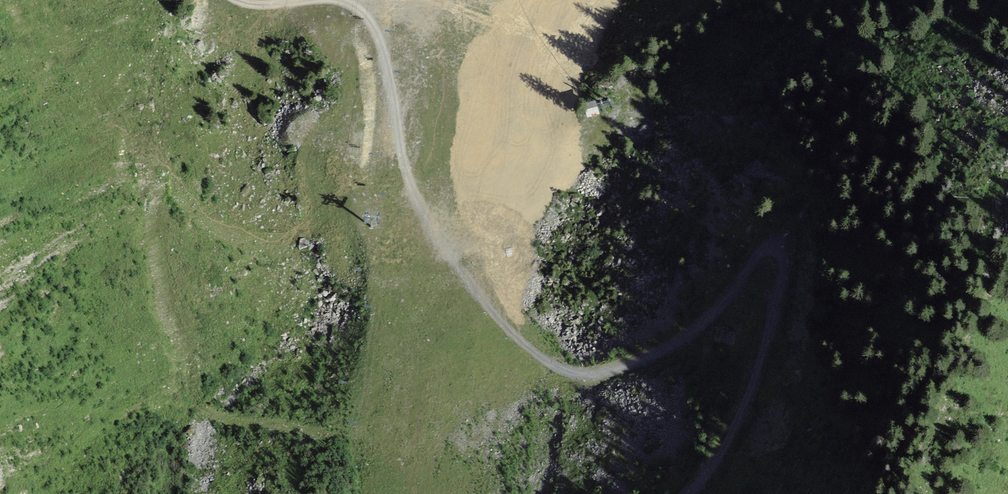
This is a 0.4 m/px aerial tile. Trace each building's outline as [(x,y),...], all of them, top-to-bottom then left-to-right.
[(591,116),(602,113),(598,99),(587,102),(591,116)]
